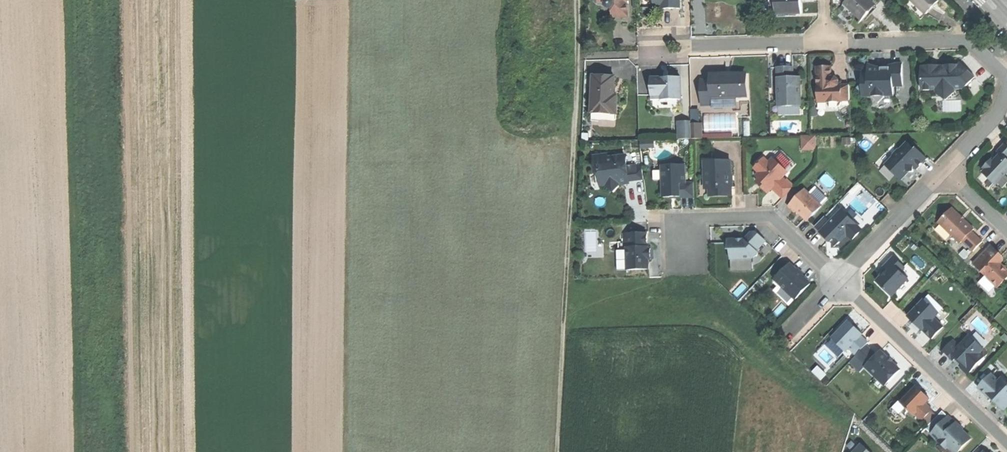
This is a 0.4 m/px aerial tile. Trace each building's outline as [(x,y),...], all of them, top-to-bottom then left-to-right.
[(606,3),(607,8),(612,8),(613,17),(620,16),(628,16),(627,0),(602,0),(606,3)] [(660,6),(664,6),(664,10),(672,10),(681,10),(681,0),(659,0),(660,6)] [(776,15),(791,15),(800,15),(800,0),(775,0),(776,15)] [(846,4),(850,9),(852,7),(855,11),(854,12),(862,20),(871,12),(869,10),(875,5),(870,0),(850,0),(846,4)] [(937,0),(913,0),(911,2),(926,17),(940,2),(937,0)] [(884,68),(868,69),(868,75),(862,75),(863,83),(858,89),(867,97),(869,94),(878,103),(885,96),(894,96),(893,87),(903,87),(902,64),(897,64),(884,68)] [(943,67),(921,68),(922,91),(936,91),(955,90),(963,90),(975,78),(960,64),(957,66),(943,67)] [(823,69),(816,69),(817,105),(825,105),(830,110),(834,110),(842,101),(842,99),(849,100),(849,85),(836,85),(834,84),(834,79),(830,79),(829,69),(823,69)] [(780,71),(774,71),(775,109),(798,108),(796,80),(790,81),(790,70),(780,71)] [(708,82),(698,82),(700,107),(710,107),(710,110),(736,109),(735,104),(748,104),(748,75),(729,76),(728,73),(723,73),(719,73),(719,76),(708,76),(708,82)] [(606,79),(592,79),(590,115),(616,115),(616,106),(612,106),(613,97),(613,79),(606,79)] [(666,82),(651,82),(651,104),(679,103),(680,82),(666,82)] [(955,90),(936,91),(936,102),(943,102),(956,102),(955,90)] [(693,121),(701,120),(700,108),(692,109),(693,121)] [(798,108),(775,109),(775,118),(798,117),(798,108)] [(690,122),(677,122),(678,139),(690,139),(697,140),(697,126),(690,126),(690,122)] [(802,135),(803,149),(818,148),(817,134),(802,135)] [(893,158),(885,165),(901,181),(909,172),(913,172),(913,170),(916,170),(921,164),(927,159),(916,149),(915,150),(907,143),(900,150),(899,150),(892,156),(893,158)] [(981,170),(984,172),(982,174),(994,186),(1006,172),(1006,151),(1003,147),(997,153),(999,155),(992,162),(990,160),(986,165),(981,170)] [(607,159),(595,160),(596,174),(600,173),(602,187),(606,186),(614,193),(617,189),(621,184),(617,181),(619,179),(628,178),(628,182),(644,180),(642,165),(627,167),(626,156),(607,159)] [(764,160),(755,169),(759,174),(756,177),(759,180),(756,183),(765,191),(768,194),(772,189),(782,199),(793,189),(782,179),(787,174),(773,160),(769,164),(764,160)] [(730,162),(709,163),(709,169),(704,169),(705,181),(709,181),(709,190),(709,197),(722,197),(731,196),(731,187),(731,176),(730,162)] [(671,171),(662,171),(663,198),(681,197),(681,198),(686,198),(694,197),(694,183),(686,183),(686,165),(671,166),(671,171)] [(804,191),(788,207),(794,213),(796,211),(801,215),(807,222),(821,208),(804,191)] [(950,209),(936,223),(958,244),(961,242),(971,252),(975,251),(983,243),(970,231),(972,230),(964,223),(950,209)] [(824,218),(814,228),(824,238),(832,245),(837,245),(847,236),(852,241),(858,235),(859,234),(859,232),(859,230),(859,228),(841,212),(830,223),(824,218)] [(744,240),(727,240),(728,250),(730,250),(730,260),(752,260),(758,254),(756,252),(765,242),(760,237),(756,233),(751,233),(744,241),(744,240)] [(646,234),(623,235),(624,249),(618,249),(619,271),(649,270),(649,265),(648,260),(648,250),(648,248),(647,248),(646,234)] [(847,236),(837,245),(843,250),(852,241),(847,236)] [(990,246),(973,264),(998,289),(1006,280),(1006,271),(997,261),(1001,257),(996,252),(990,246)] [(893,258),(883,269),(886,272),(876,283),(886,292),(891,297),(908,280),(900,272),(904,268),(893,258)] [(789,265),(774,280),(780,285),(795,300),(810,285),(800,275),(789,265)] [(795,300),(780,285),(774,292),(789,306),(795,300)] [(928,296),(907,318),(912,323),(921,331),(922,331),(931,340),(942,328),(933,319),(942,309),(928,296)] [(848,322),(831,339),(845,353),(848,349),(855,356),(867,344),(860,337),(862,335),(856,330),(848,322)] [(952,341),(942,351),(950,359),(952,361),(955,358),(963,365),(960,368),(967,375),(984,358),(980,354),(983,350),(969,336),(959,347),(952,341)] [(866,346),(855,357),(886,386),(900,371),(888,358),(880,352),(876,356),(866,346)] [(977,388),(987,397),(988,396),(1003,410),(1006,406),(1006,384),(1001,379),(998,382),(990,375),(977,388)] [(915,387),(899,403),(913,416),(914,415),(921,421),(930,412),(931,411),(924,404),(929,400),(923,395),(915,387)] [(921,421),(927,427),(936,417),(930,412),(921,421)] [(924,429),(930,435),(947,418),(941,412),(936,417),(927,427),(924,429)] [(947,418),(930,435),(938,442),(933,446),(939,451),(958,451),(970,439),(957,427),(947,418)]
